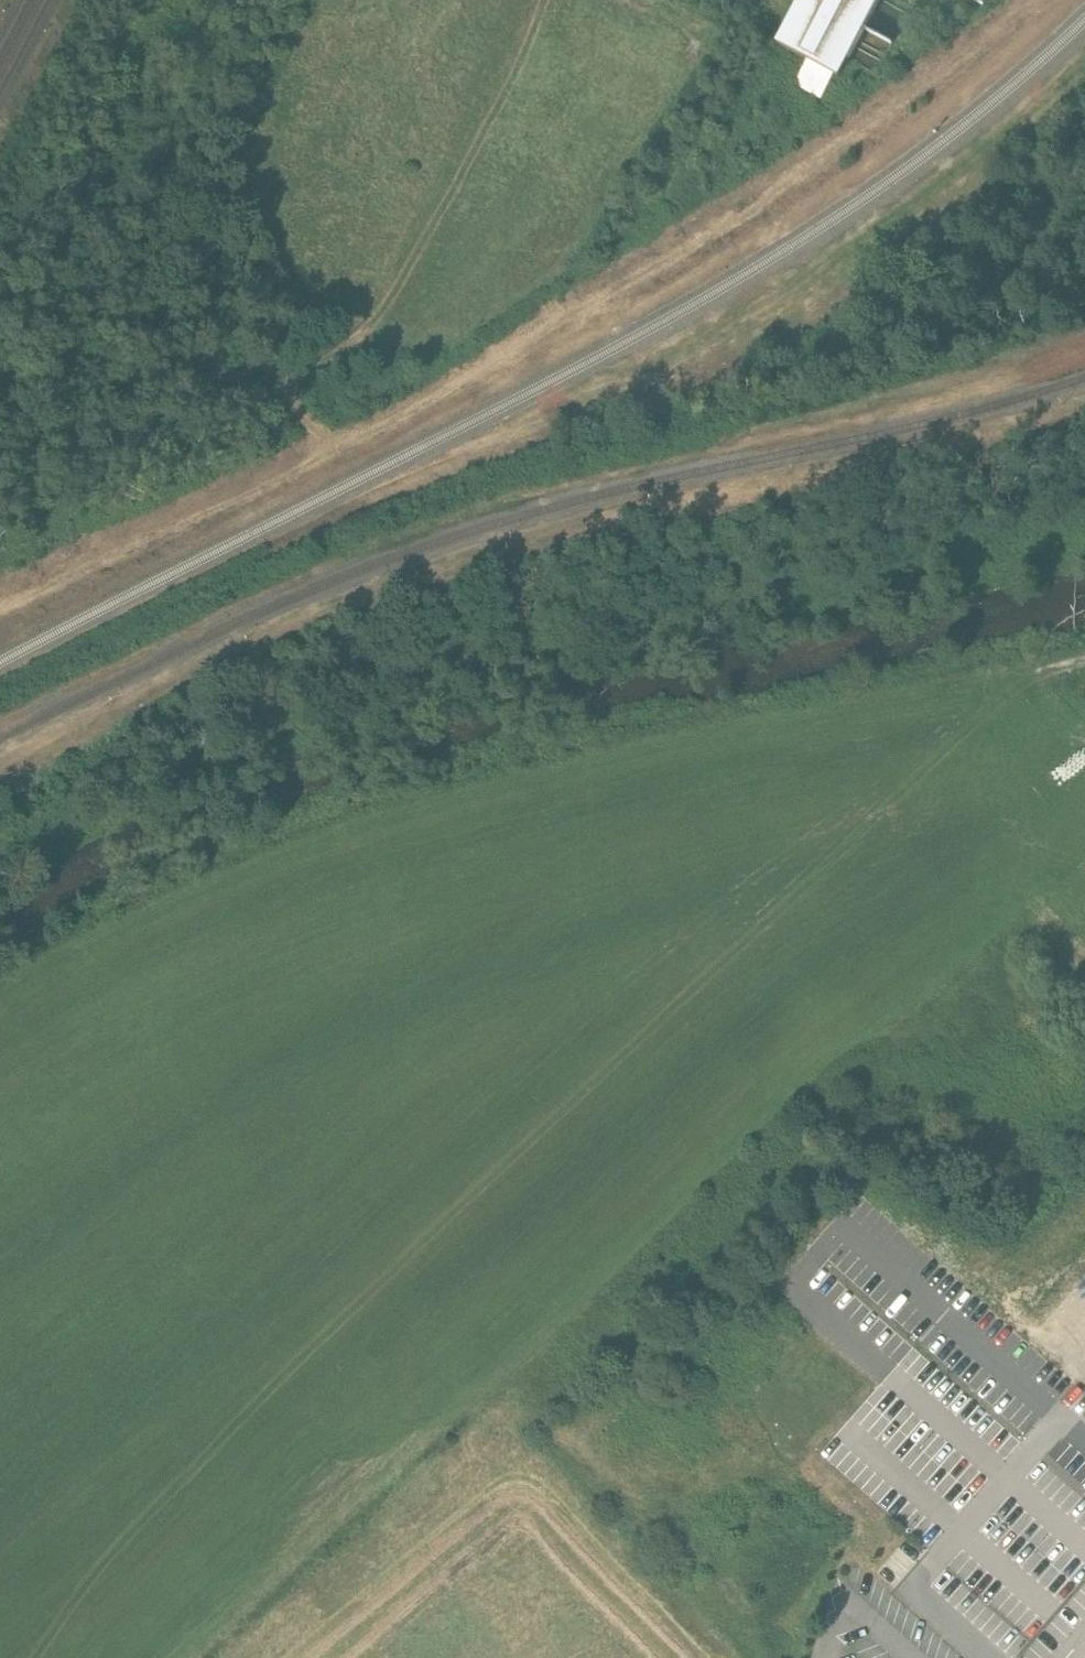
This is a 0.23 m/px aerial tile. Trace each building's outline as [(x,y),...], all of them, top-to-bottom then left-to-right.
[(777,43),(838,76),(878,0),(800,0),(777,43)]
